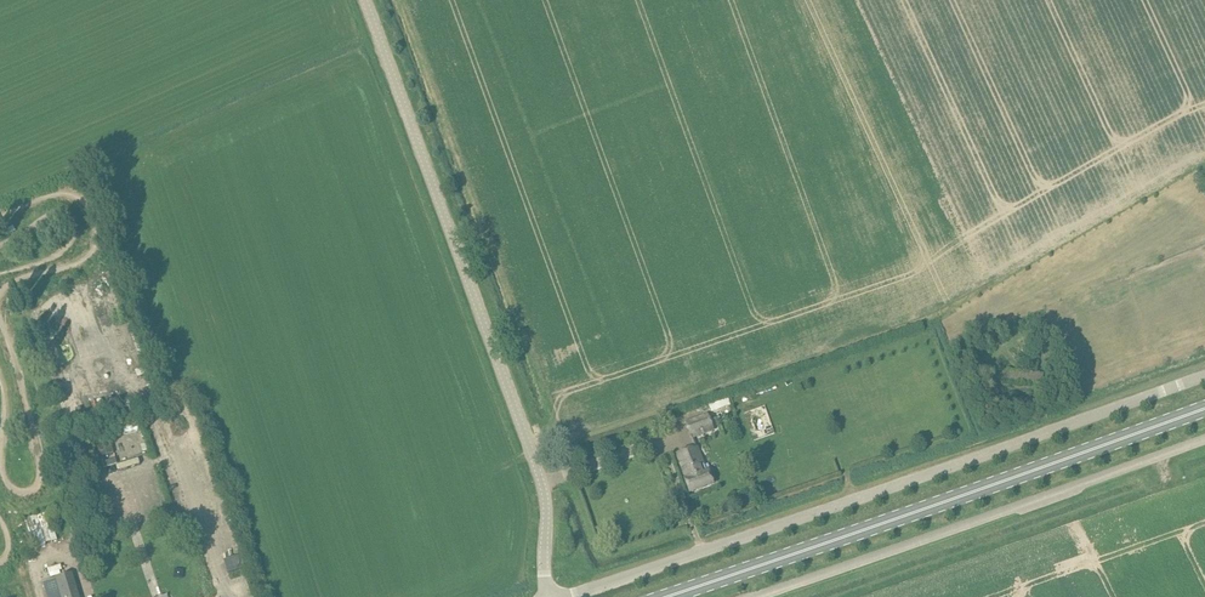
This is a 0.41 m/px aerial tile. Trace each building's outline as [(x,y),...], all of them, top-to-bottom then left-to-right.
[(65,369),(71,367),(62,338),(56,340),(65,369)] [(142,385),(152,381),(147,368),(137,371),(142,385)] [(130,387),(124,389),(128,401),(134,399),(130,387)] [(692,441),(714,432),(708,415),(684,423),(692,441)] [(690,493),(713,484),(709,473),(706,474),(696,449),(677,456),(690,493)] [(34,549),(57,541),(48,513),(25,520),(34,549)] [(240,578),(246,576),(244,568),(245,568),(242,556),(224,561),(228,573),(237,570),(240,578)] [(71,575),(42,583),(47,596),(78,596),(71,575)]
